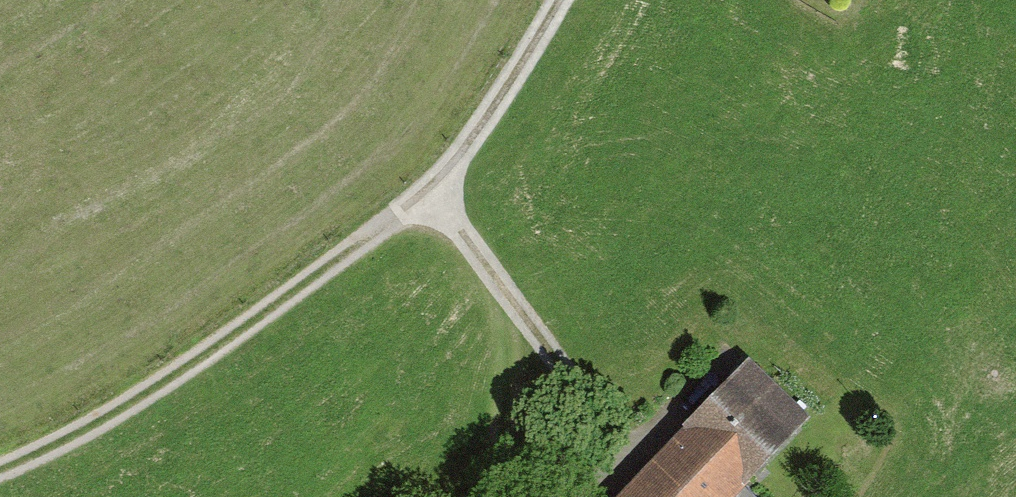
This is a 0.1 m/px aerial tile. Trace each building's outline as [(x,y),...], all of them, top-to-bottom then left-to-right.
[(622,496),(753,496),(819,430),(751,364),(622,496)]
